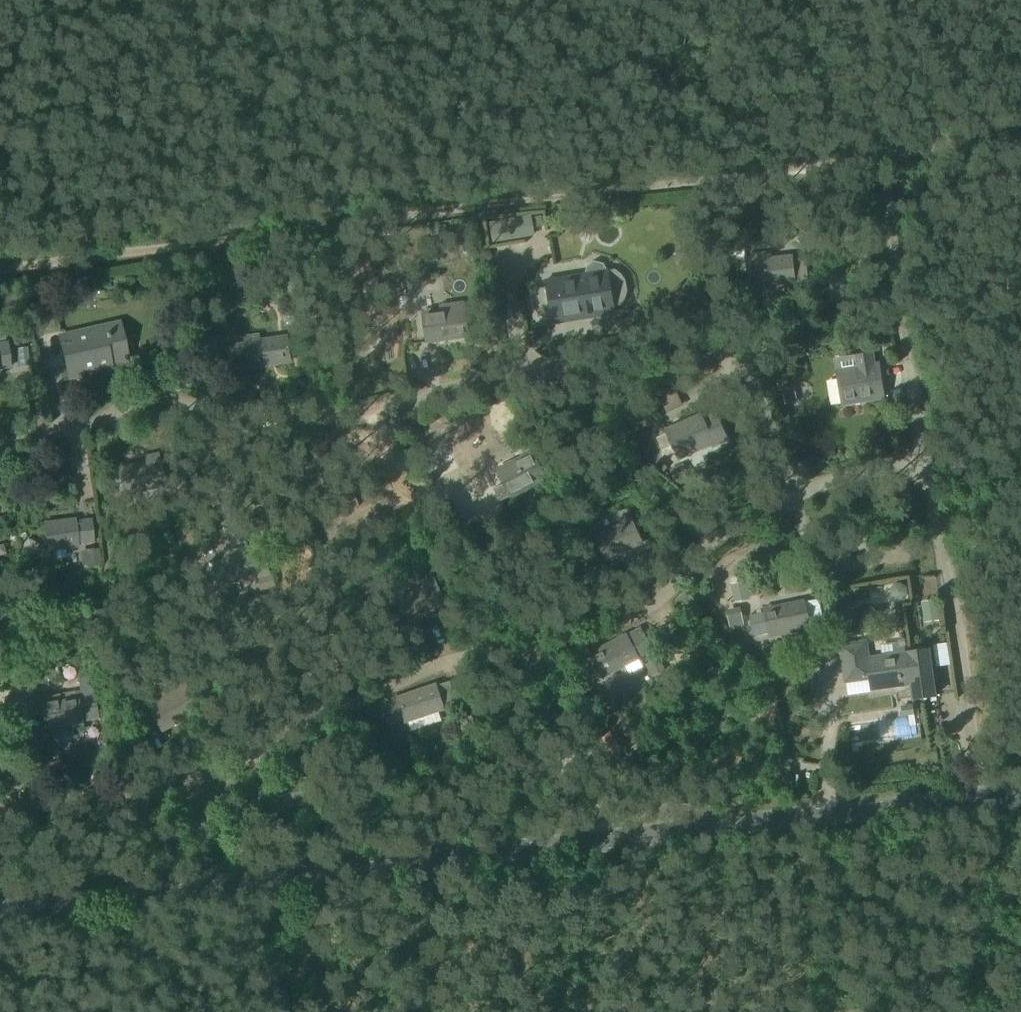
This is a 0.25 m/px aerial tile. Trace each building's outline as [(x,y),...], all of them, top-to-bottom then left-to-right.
[(507,220),(511,237),(536,230),(532,213),(507,220)] [(446,225),(431,228),(431,230),(432,235),(447,232),(446,228),(446,225)] [(752,261),(755,287),(797,283),(794,256),(752,261)] [(588,277),(546,283),(551,322),(616,313),(616,309),(622,308),(625,305),(628,297),(626,282),(621,276),(617,273),(611,274),(610,272),(608,270),(606,266),(597,264),(590,268),(588,274),(588,277)] [(29,303),(31,315),(42,313),(40,301),(29,303)] [(424,317),(428,344),(470,338),(467,312),(466,312),(465,305),(443,307),(443,315),(424,317)] [(220,315),(221,325),(232,324),(231,314),(220,315)] [(111,362),(128,358),(122,331),(81,340),(79,331),(60,336),(69,376),(112,366),(111,362)] [(228,346),(232,369),(291,360),(287,337),(262,341),(261,334),(246,336),(247,343),(228,346)] [(0,343),(0,370),(11,368),(7,342),(0,343)] [(883,401),(880,375),(875,376),(873,356),(856,358),(858,378),(838,380),(841,406),(883,401)] [(785,407),(789,419),(798,416),(794,404),(785,407)] [(665,449),(673,445),(678,455),(711,440),(713,445),(727,439),(717,414),(705,419),(704,417),(703,417),(702,417),(668,432),(659,436),(665,449)] [(165,485),(159,459),(157,453),(145,456),(146,461),(117,468),(123,494),(165,485)] [(546,478),(533,453),(498,472),(504,484),(493,489),(500,502),(546,478)] [(680,465),(670,469),(677,485),(687,480),(680,465)] [(43,522),(48,551),(95,543),(90,514),(43,522)] [(466,514),(459,517),(464,528),(472,524),(466,514)] [(598,533),(610,559),(643,543),(631,518),(598,533)] [(225,557),(231,582),(269,573),(264,548),(225,557)] [(422,587),(397,598),(408,623),(446,607),(432,576),(420,581),(422,587)] [(729,584),(733,601),(749,598),(745,581),(729,584)] [(835,595),(823,598),(827,615),(839,613),(835,595)] [(766,611),(749,615),(754,636),(770,632),(770,634),(810,626),(804,598),(765,607),(766,611)] [(935,598),(922,601),(926,620),(939,618),(935,598)] [(738,608),(727,611),(730,624),(741,622),(738,608)] [(652,649),(642,630),(628,637),(627,636),(592,655),(593,656),(580,663),(590,683),(603,675),(603,676),(638,657),(638,656),(652,649)] [(911,684),(914,699),(935,696),(929,649),(870,656),(868,639),(841,643),(846,681),(870,678),(872,689),(911,684)] [(657,659),(647,665),(653,677),(664,671),(657,659)] [(171,667),(162,672),(168,681),(177,676),(171,667)] [(399,701),(393,703),(395,710),(394,710),(395,715),(397,714),(399,720),(405,719),(405,721),(444,708),(443,705),(456,701),(449,681),(445,683),(398,699),(399,701)] [(148,703),(164,731),(200,710),(185,682),(148,703)] [(40,698),(42,708),(45,728),(82,721),(81,716),(96,713),(93,693),(60,699),(59,695),(40,698)] [(96,750),(93,763),(102,765),(105,752),(96,750)] [(796,768),(795,780),(804,781),(806,769),(796,768)]
